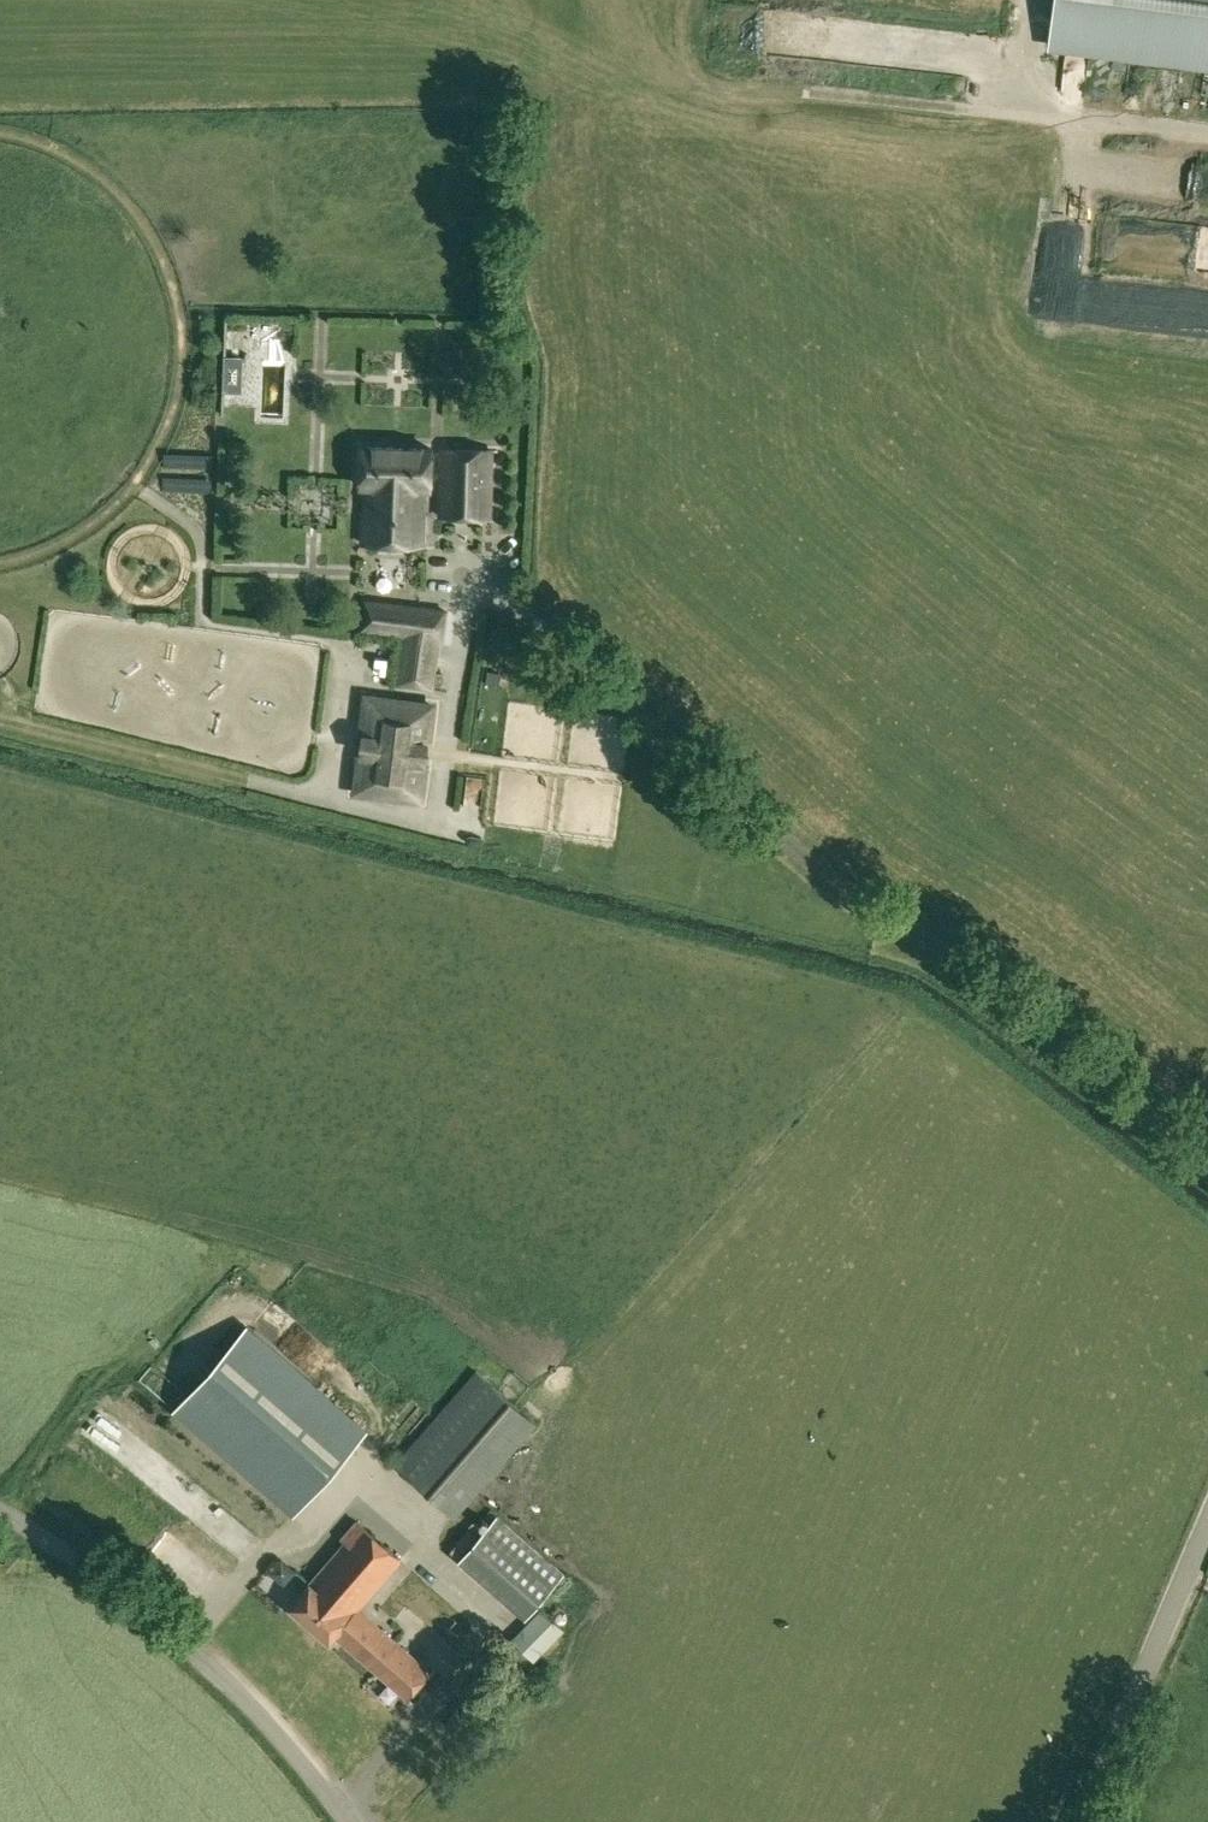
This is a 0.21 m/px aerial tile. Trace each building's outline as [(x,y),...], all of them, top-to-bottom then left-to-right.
[(1050,50),(1207,70),(1207,0),(1056,0),(1050,50)] [(223,391),(242,392),(243,356),(224,355),(223,391)] [(362,543),(423,545),(425,488),(429,489),(431,448),(361,446),(360,486),(364,486),(362,543)] [(440,516),(489,518),(491,450),(442,448),(440,516)] [(396,685),(433,690),(439,639),(442,640),(445,611),(365,601),(361,629),(400,634),(403,635),(396,685)] [(353,791),(420,800),(433,705),(366,696),(353,791)] [(177,1411),(263,1485),(293,1511),(363,1430),(334,1405),(248,1330),(177,1411)] [(396,1464),(454,1515),(537,1420),(477,1370),(396,1464)] [(459,1559),(526,1618),(563,1574),(496,1516),(459,1559)] [(335,1635),(408,1698),(430,1673),(357,1609),(401,1559),(357,1521),(341,1540),(345,1543),(289,1607),(329,1642),(335,1635)] [(539,1656),(571,1626),(551,1604),(519,1634),(539,1656)]
